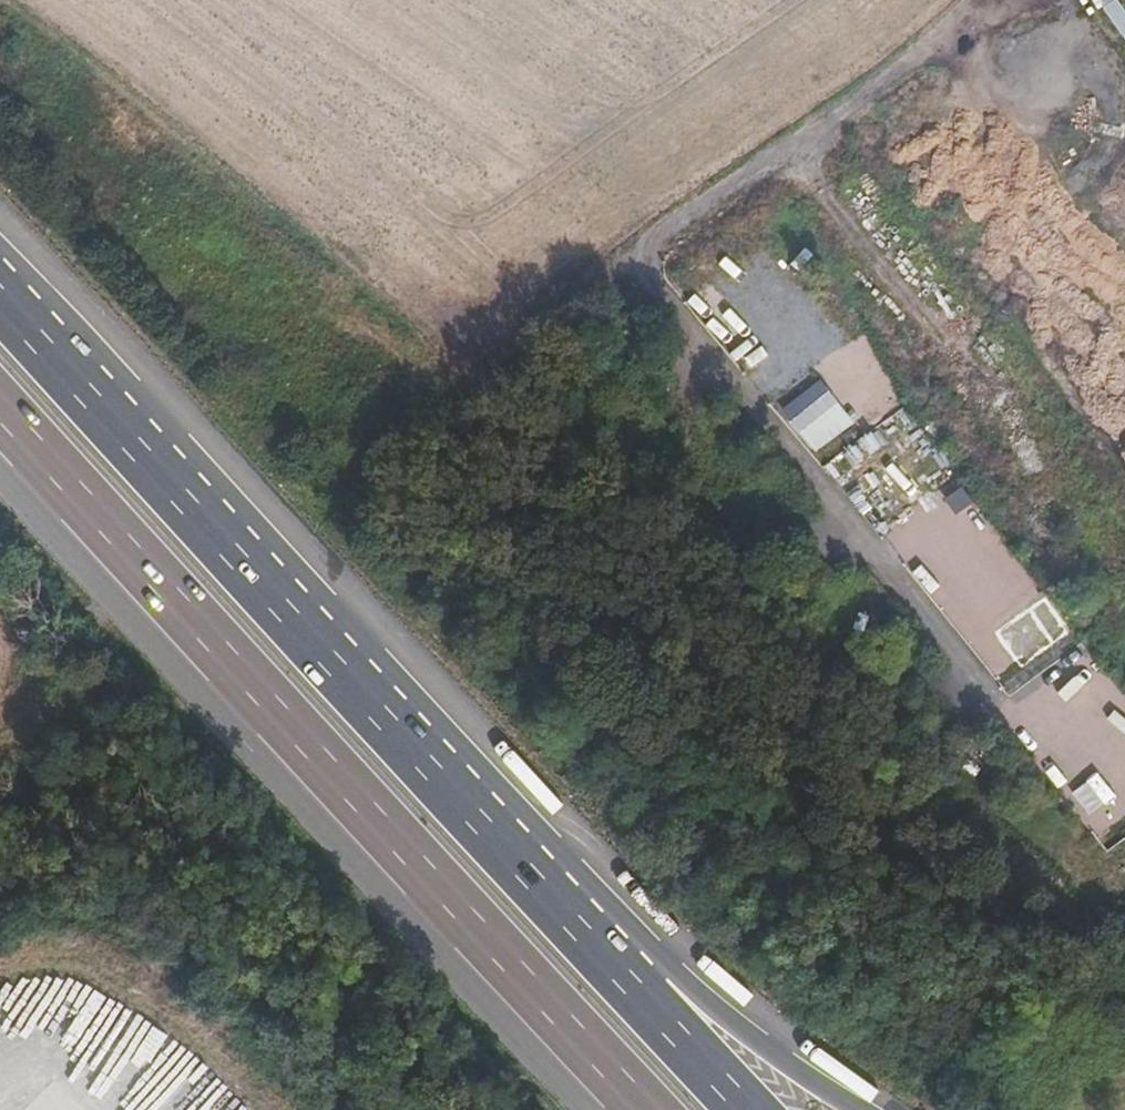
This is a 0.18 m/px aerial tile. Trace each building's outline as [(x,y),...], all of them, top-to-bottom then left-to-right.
[(1123,0),(1121,0),(1112,5),(1124,29),(1124,3),(1123,0)] [(772,291),(793,319),(819,300),(798,272),(772,291)] [(833,315),(806,337),(827,363),(855,341),(833,315)] [(839,364),(834,378),(857,388),(863,373),(839,364)] [(824,380),(786,410),(820,452),(857,421),(824,380)] [(947,497),(958,513),(976,502),(965,485),(947,497)] [(977,510),(949,534),(974,563),(1002,539),(977,510)] [(1065,675),(1085,704),(1113,684),(1092,655),(1065,675)] [(1124,738),(1124,700),(1124,699),(1096,721),(1114,746),(1124,738)] [(1088,816),(1114,797),(1094,770),(1068,789),(1088,816)]
